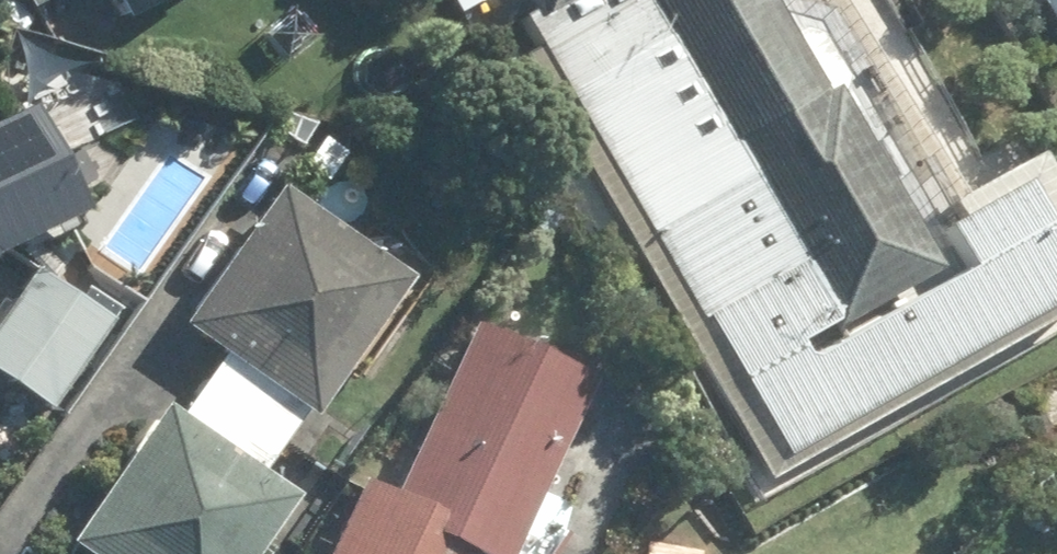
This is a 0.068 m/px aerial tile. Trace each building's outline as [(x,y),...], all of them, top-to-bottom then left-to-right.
[(38,18),(71,0),(28,0),(38,18)] [(131,33),(192,0),(112,0),(131,33)] [(541,22),(523,32),(767,481),(1056,324),(1056,237),(1034,195),(946,242),(968,284),(807,372),(798,356),(936,280),(841,105),(845,91),(822,50),(787,40),(765,0),(529,0),(541,22)] [(1056,32),(1056,0),(1039,0),(1056,32)] [(94,225),(73,179),(106,164),(79,110),(45,127),(41,119),(0,138),(0,268),(94,225)] [(305,166),(325,182),(347,157),(325,140),(305,166)] [(228,362),(205,395),(289,454),(309,425),(318,431),(418,289),(286,196),(188,335),(228,362)] [(0,329),(0,384),(54,420),(115,329),(36,276),(0,329)] [(439,545),(458,553),(566,553),(585,514),(547,495),(600,388),(481,331),(400,501),(449,524),(439,545)] [(301,511),(266,486),(289,454),(205,395),(182,427),(168,417),(72,553),(271,553),(301,511)] [(339,553),(458,553),(439,545),(449,524),(400,501),(371,487),(339,553)] [(723,536),(704,505),(680,519),(700,550),(723,536)]
